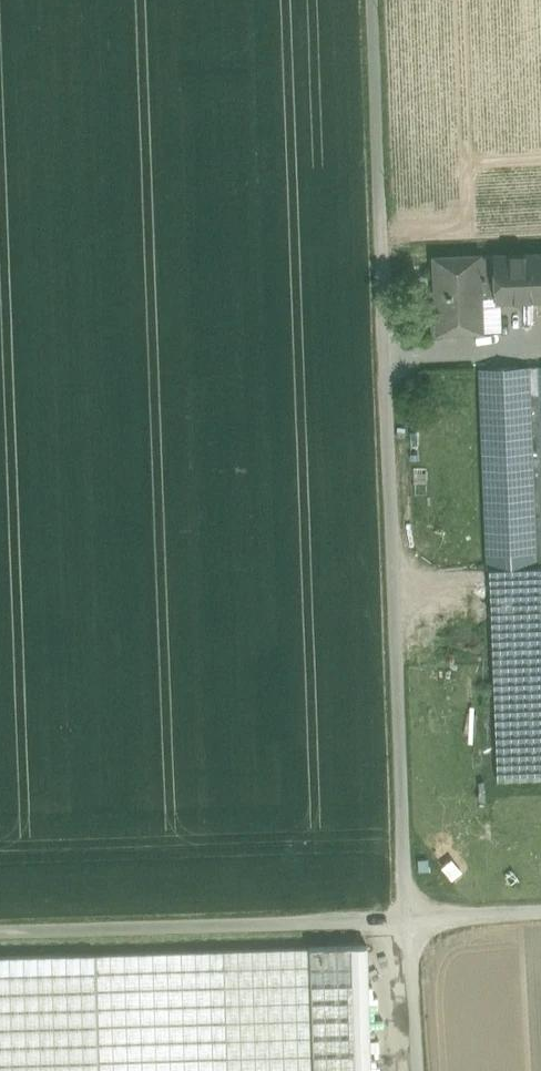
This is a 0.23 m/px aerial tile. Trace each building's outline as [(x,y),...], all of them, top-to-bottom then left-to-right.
[(496,255),(497,292),(497,298),(540,297),(540,254),(496,255)] [(479,255),(436,257),(438,331),(482,330),(481,293),(479,256),(479,255)] [(497,292),(496,255),(479,256),(481,293),(497,292)] [(497,298),(497,292),(481,293),(482,330),(499,329),(497,298)] [(479,368),(487,568),(490,568),(498,779),(540,778),(540,365),(479,368)] [(96,953),(100,1070),(371,1070),(371,1054),(355,1054),(352,945),(96,953)] [(367,945),(352,945),(355,1054),(371,1054),(367,945)] [(0,956),(0,1070),(100,1070),(96,953),(0,956)]
